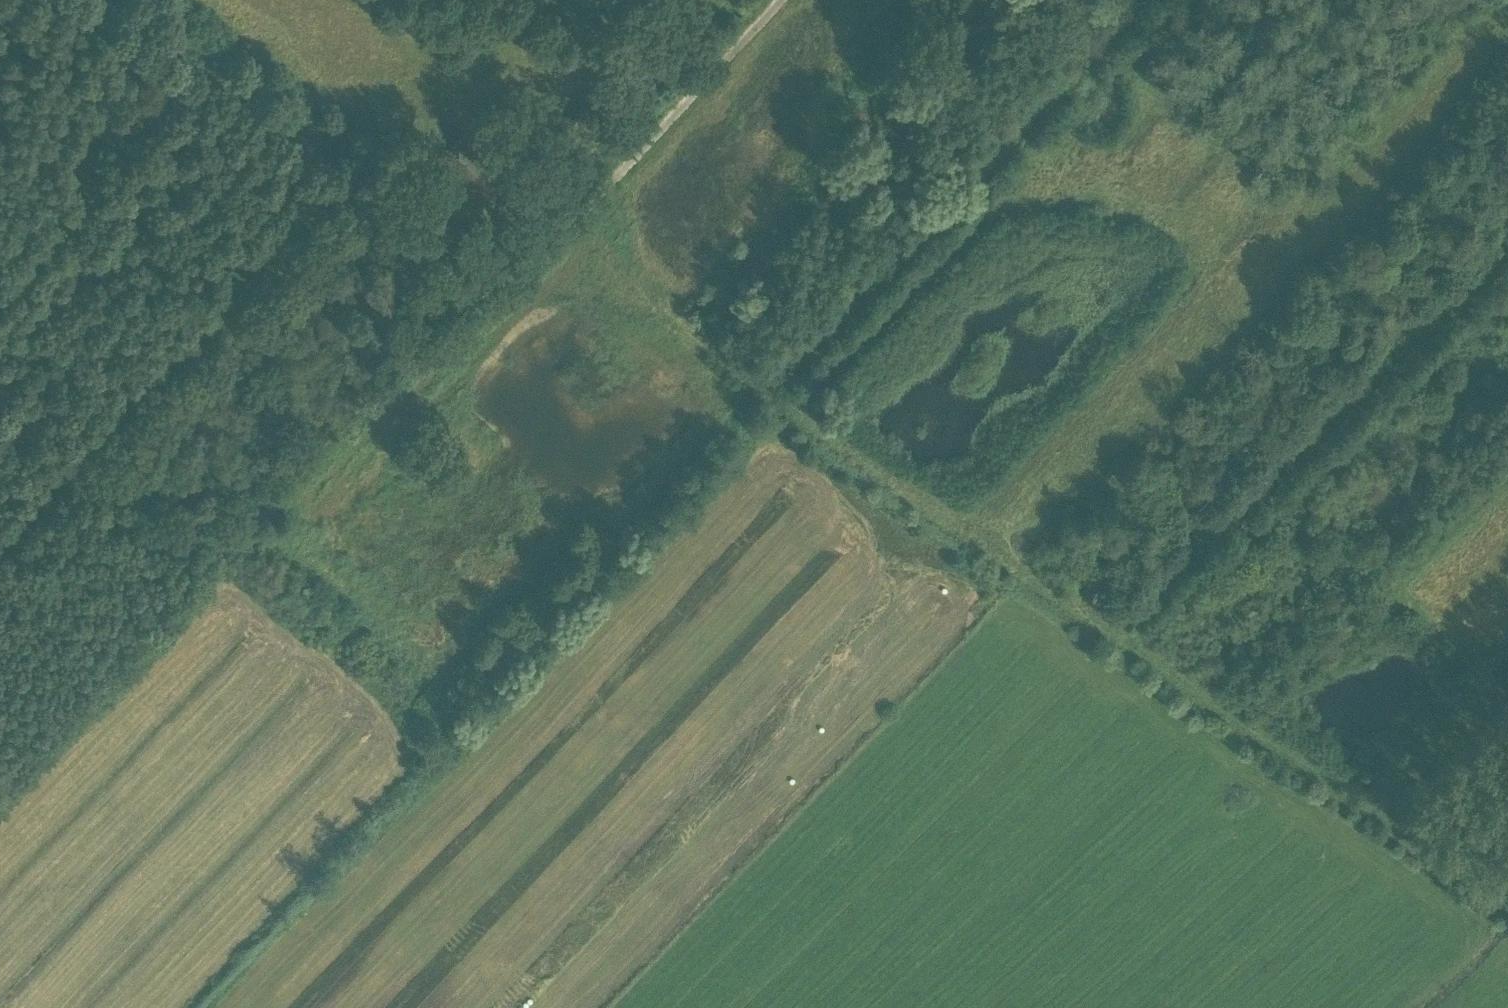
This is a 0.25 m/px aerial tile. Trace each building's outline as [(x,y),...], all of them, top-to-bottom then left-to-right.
[(526,224),(537,211),(527,202),(516,215),(526,224)]
